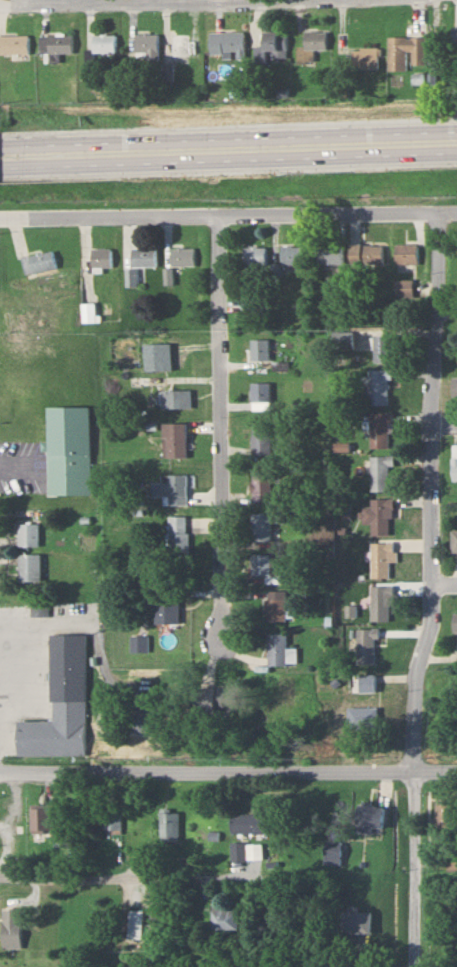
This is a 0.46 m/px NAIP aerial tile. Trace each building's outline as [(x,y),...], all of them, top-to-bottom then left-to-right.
[(286,32),(263,31),(262,48),(255,47),(255,60),(265,60),(265,51),(273,52),(273,57),(285,58),(286,32)] [(326,31),(303,31),(303,50),(326,50),(326,31)] [(245,32),(210,32),(210,55),(245,55),(245,32)] [(189,33),(172,33),(172,62),(189,62),(189,33)] [(117,34),(94,34),(94,52),(117,52),(117,34)] [(158,34),(136,34),(136,52),(158,52),(158,34)] [(29,54),(29,35),(0,35),(0,54),(29,54)] [(74,35),(42,35),(42,53),(74,53),(74,35)] [(425,37),(388,36),(388,70),(407,70),(407,66),(425,66),(425,37)] [(352,48),(352,69),(378,69),(378,48),(352,48)] [(351,245),(351,263),(383,263),(383,245),(351,245)] [(417,263),(417,245),(396,245),(396,263),(417,263)] [(246,264),(267,264),(267,246),(246,246),(246,264)] [(282,263),(304,263),(304,246),(282,246),(282,263)] [(343,263),(343,246),(317,246),(317,263),(343,263)] [(156,266),(156,247),(132,247),(132,266),(156,266)] [(196,266),(196,247),(172,247),(172,266),(196,266)] [(92,268),(111,268),(111,248),(92,248),(92,268)] [(22,255),(25,274),(57,269),(54,250),(22,255)] [(126,269),(126,286),(138,286),(138,269),(126,269)] [(396,280),(396,299),(413,299),(413,280),(396,280)] [(253,298),(253,309),(268,309),(268,298),(253,298)] [(81,303),(82,321),(96,321),(95,303),(81,303)] [(353,349),(353,331),(334,331),(334,349),(353,349)] [(375,363),(392,363),(392,335),(375,335),(375,363)] [(270,339),(251,339),(251,359),(270,359),(270,339)] [(147,343),(147,372),(172,372),(172,343),(147,343)] [(404,370),(368,369),(368,405),(387,405),(388,378),(404,378),(404,370)] [(270,403),(270,382),(252,382),(252,403),(270,403)] [(160,407),(192,407),(192,389),(160,389),(160,407)] [(90,494),(90,406),(48,406),(48,494),(90,494)] [(389,413),(369,413),(369,447),(389,447),(389,413)] [(187,457),(187,422),(164,422),(164,457),(187,457)] [(271,423),(252,423),(252,454),(271,454),(271,423)] [(369,455),(369,490),(389,490),(389,464),(393,464),(393,455),(369,455)] [(271,501),(271,469),(251,469),(251,501),(271,501)] [(164,495),(164,504),(188,504),(188,474),(162,474),(162,482),(153,482),(153,495),(164,495)] [(392,498),(370,498),(369,506),(362,506),(361,533),(391,534),(392,498)] [(251,541),(271,541),(271,513),(251,513),(251,541)] [(188,516),(169,516),(169,560),(188,560),(188,516)] [(39,523),(18,523),(18,546),(39,546),(39,523)] [(394,561),(394,542),(370,542),(370,578),(389,578),(389,561),(394,561)] [(18,553),(18,582),(40,582),(40,553),(18,553)] [(251,554),(251,575),(279,575),(279,554),(251,554)] [(390,585),(370,585),(370,621),(390,621),(390,585)] [(266,621),(286,621),(286,590),(266,590),(266,621)] [(155,597),(155,623),(178,623),(178,597),(155,597)] [(48,615),(48,599),(30,599),(30,615),(48,615)] [(376,664),(376,629),(355,629),(355,664),(376,664)] [(287,648),(287,633),(268,633),(268,665),(297,665),(297,648),(287,648)] [(85,634),(50,634),(51,721),(18,721),(18,755),(86,755),(85,634)] [(131,635),(131,652),(147,652),(147,635),(131,635)] [(375,676),(358,676),(358,693),(375,693),(375,676)] [(237,688),(196,688),(196,707),(237,707),(237,688)] [(153,707),(133,707),(133,731),(153,731),(153,707)] [(378,708),(347,708),(347,731),(378,731),(378,708)] [(355,831),(373,834),(374,828),(380,829),(383,806),(359,802),(355,831)] [(435,802),(434,830),(456,830),(456,803),(435,802)] [(31,807),(31,831),(53,831),(53,807),(31,807)] [(122,830),(122,812),(104,812),(104,830),(122,830)] [(178,838),(178,812),(161,812),(161,838),(178,838)] [(230,832),(265,832),(265,814),(230,814),(230,832)] [(230,861),(244,861),(244,841),(230,841),(230,861)] [(323,863),(340,863),(340,841),(323,841),(323,863)] [(260,859),(260,844),(246,844),(246,859),(260,859)] [(210,929),(236,929),(236,908),(210,908),(210,929)] [(21,910),(2,910),(2,948),(21,948),(21,910)] [(144,940),(144,911),(130,911),(130,940),(144,940)] [(337,933),(370,933),(370,911),(337,911),(337,933)]
